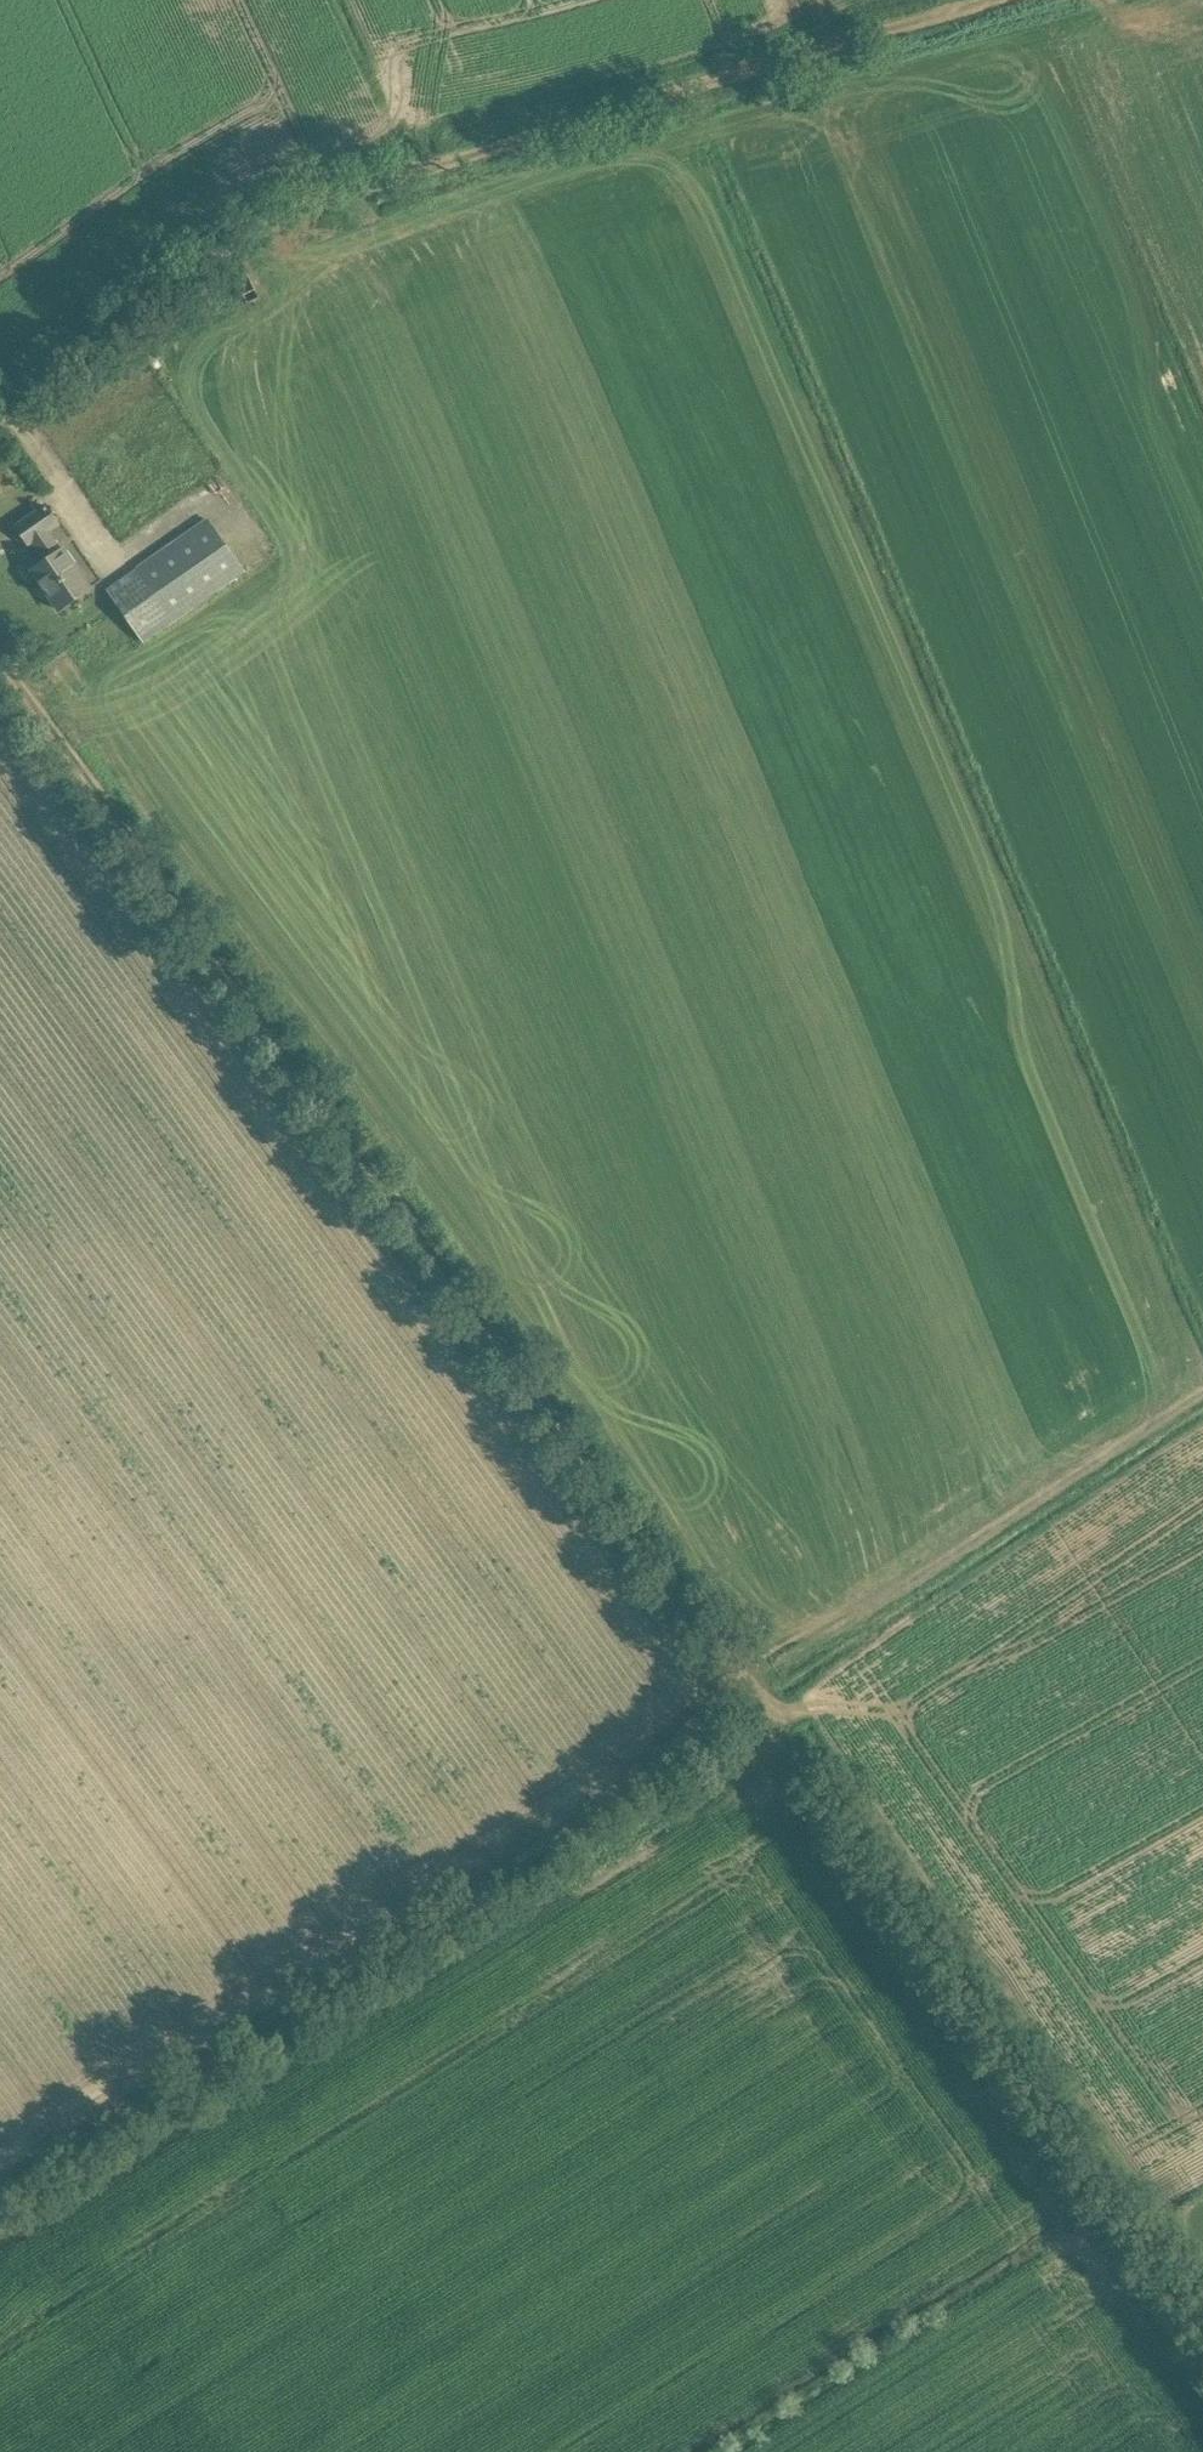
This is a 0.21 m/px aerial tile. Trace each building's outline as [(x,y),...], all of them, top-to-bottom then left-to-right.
[(60,525),(58,523),(47,506),(17,526),(29,543),(33,540),(47,561),(33,570),(59,609),(89,588),(63,550),(60,552),(47,533),(60,525)] [(143,641),(173,621),(174,622),(246,572),(209,517),(137,567),(106,588),(143,641)]
